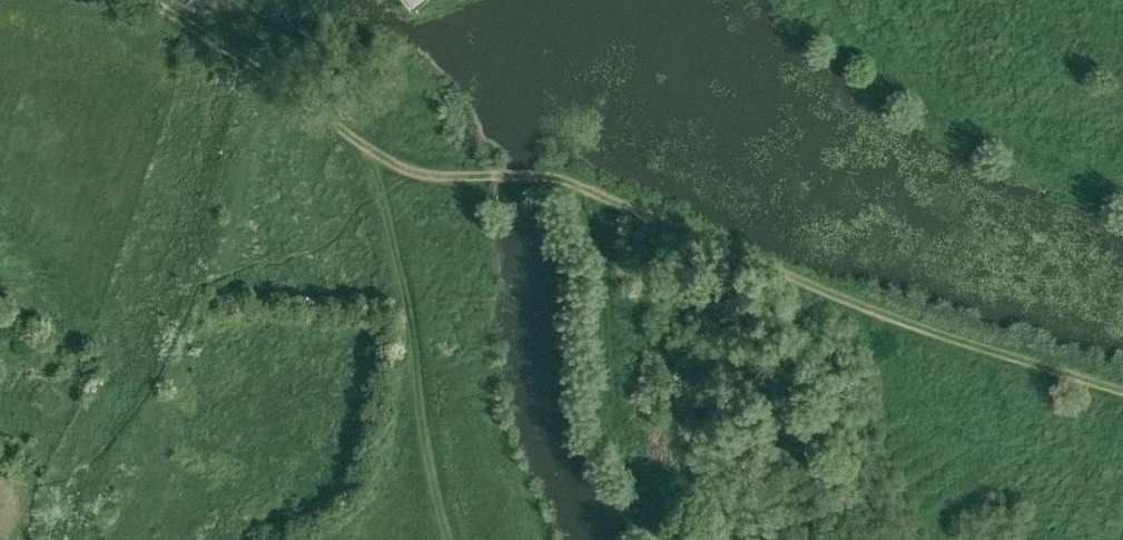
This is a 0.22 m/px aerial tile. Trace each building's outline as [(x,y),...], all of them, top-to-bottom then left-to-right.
[(11,500),(0,494),(0,495),(0,519),(11,500)]
